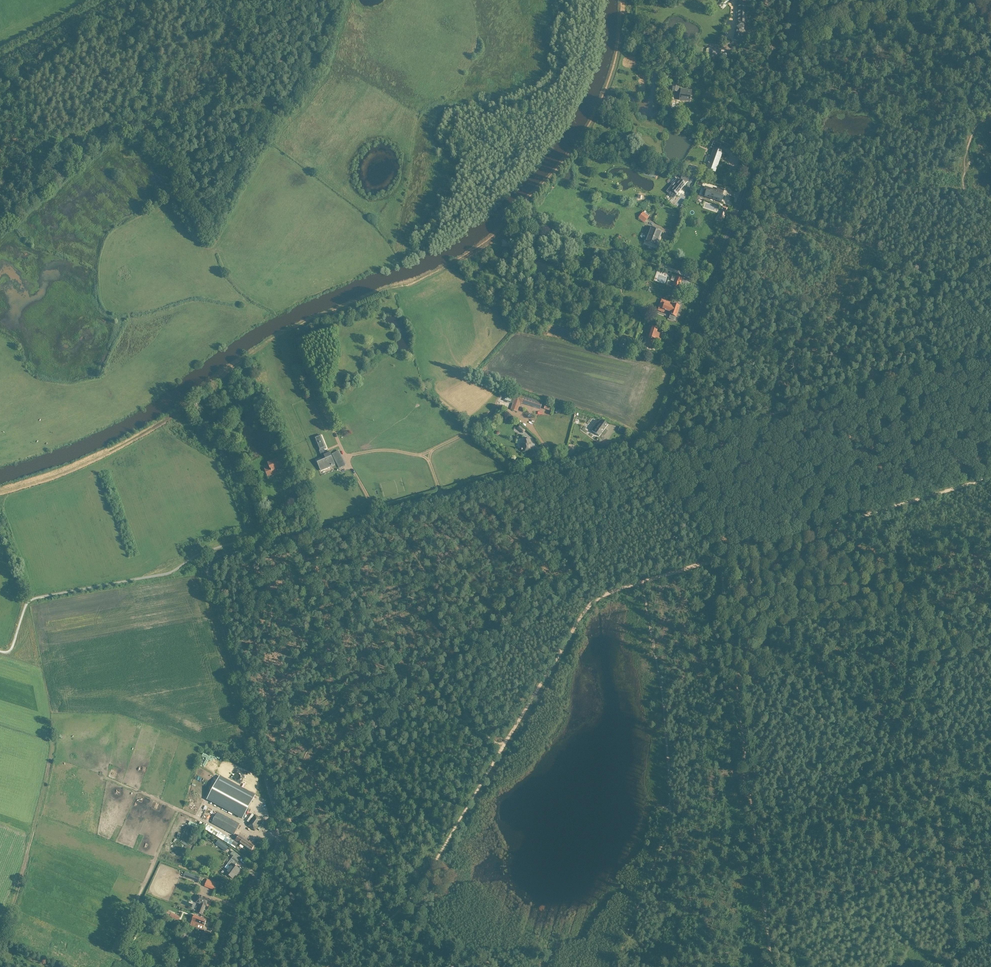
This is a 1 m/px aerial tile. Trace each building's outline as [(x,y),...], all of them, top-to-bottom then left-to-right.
[(738,44),(741,45),(741,44),(743,44),(746,32),(749,33),(752,32),(753,29),(751,26),(747,25),(748,3),(749,4),(749,0),(738,0),(737,23),(738,24),(737,28),(734,40),(738,41),(738,44)] [(721,48),(711,48),(710,48),(708,48),(707,50),(706,56),(708,58),(710,58),(711,58),(710,63),(718,63),(718,58),(720,58),(721,48)] [(679,99),(688,101),(690,92),(681,91),(680,93),(679,99)] [(713,171),(715,172),(717,165),(718,163),(720,159),(719,158),(720,155),(721,156),(722,152),(719,150),(721,144),(713,141),(711,148),(714,149),(710,160),(713,161),(712,164),(708,163),(708,164),(709,164),(707,169),(711,171),(713,172),(713,171)] [(669,188),(667,192),(670,194),(674,198),(677,194),(677,195),(686,184),(688,182),(689,177),(682,176),(681,180),(679,182),(677,179),(669,188)] [(705,186),(704,190),(707,191),(705,196),(721,202),(723,196),(719,195),(719,194),(715,193),(716,190),(705,186)] [(681,191),(675,200),(680,203),(686,194),(681,191)] [(644,213),(639,218),(644,223),(649,217),(644,213)] [(656,246),(662,232),(651,228),(646,242),(656,246)] [(676,276),(673,286),(679,288),(682,278),(676,276)] [(680,306),(674,304),(673,306),(668,305),(664,303),(662,309),(671,312),(670,315),(672,315),(671,316),(672,316),(676,317),(679,310),(680,310),(681,307),(680,306)] [(660,342),(662,335),(656,333),(658,329),(652,328),(650,327),(647,337),(649,338),(647,346),(653,348),(655,340),(660,342)] [(540,409),(542,403),(507,391),(504,401),(513,404),(511,410),(517,412),(520,402),(540,409)] [(599,436),(608,424),(601,419),(599,422),(596,420),(592,425),(595,427),(592,431),(599,436)] [(321,435),(314,438),(323,460),(317,462),(321,470),(332,466),(335,465),(331,457),(329,451),(326,452),(324,449),(327,448),(321,435)] [(521,445),(522,450),(523,452),(533,450),(529,438),(525,439),(526,444),(521,445)] [(338,451),(332,454),(339,469),(345,465),(338,451)] [(269,467),(265,468),(268,476),(277,473),(275,469),(281,467),(282,470),(288,468),(284,459),(279,461),(278,459),(268,463),(269,467)] [(255,793),(219,775),(206,801),(243,819),(255,793)] [(234,835),(240,824),(218,812),(212,823),(234,835)] [(256,814),(248,826),(255,831),(257,828),(260,830),(266,823),(260,818),(256,814)] [(204,829),(231,846),(234,841),(207,824),(204,829)] [(236,840),(251,851),(256,845),(247,839),(247,840),(239,835),(236,840)] [(235,866),(239,860),(240,860),(242,857),(236,854),(234,856),(227,864),(231,867),(226,873),(225,873),(224,876),(226,877),(228,875),(233,878),(237,873),(238,873),(240,870),(235,866)] [(212,900),(199,895),(196,902),(201,903),(197,913),(202,915),(206,905),(209,907),(212,900)] [(207,920),(197,916),(194,915),(191,925),(198,928),(203,930),(207,920)] [(203,930),(198,928),(197,931),(198,932),(199,932),(196,942),(200,944),(201,941),(203,941),(207,932),(203,930)]
